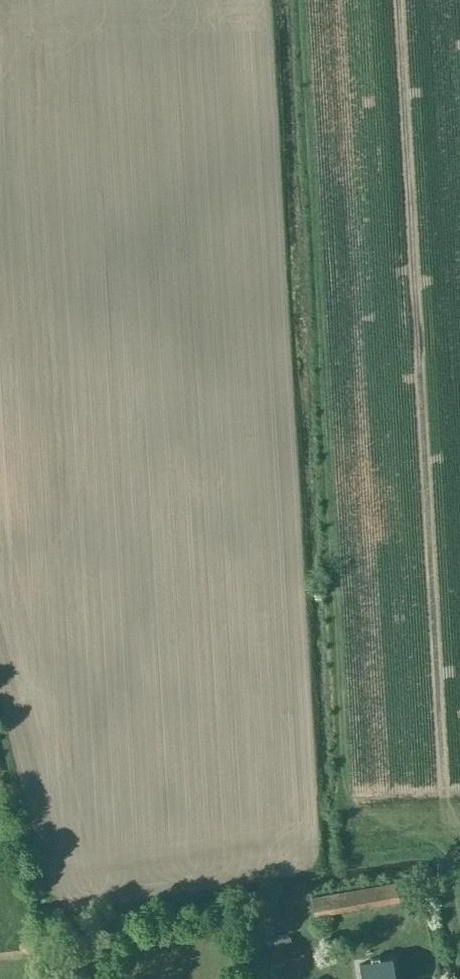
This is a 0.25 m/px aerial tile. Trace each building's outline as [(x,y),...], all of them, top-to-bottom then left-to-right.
[(396,884),(295,901),(298,920),(329,914),(361,908),(399,901),(396,884)] [(392,959),(358,963),(360,978),(394,978),(392,959)]
